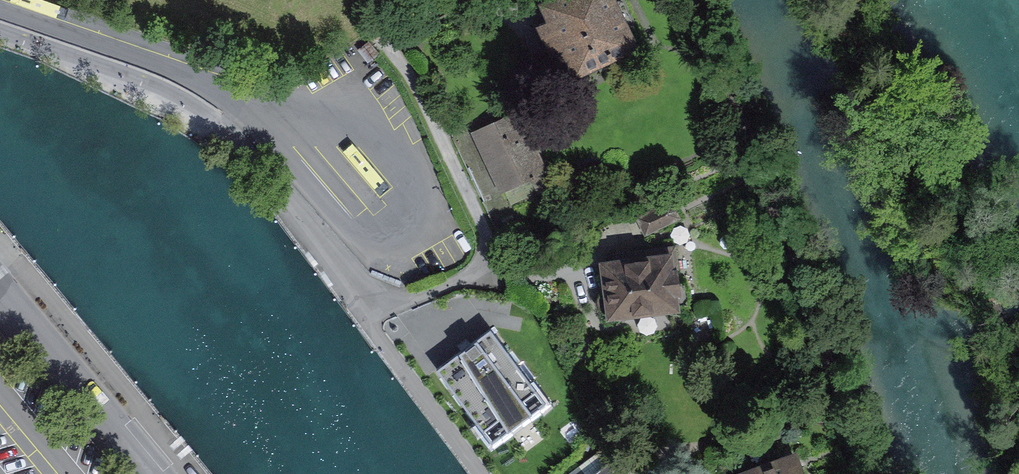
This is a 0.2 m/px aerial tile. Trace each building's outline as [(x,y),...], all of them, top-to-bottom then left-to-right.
[(611,5),(609,0),(559,0),(539,10),(545,21),(539,24),(557,62),(572,55),(578,67),(641,37),(623,0),(622,0),(611,5)] [(507,116),(476,131),(511,205),(549,187),(526,138),(519,142),(507,116)] [(671,201),(637,217),(645,234),(679,217),(675,209),(671,201)] [(640,259),(605,263),(607,288),(603,289),(598,296),(597,303),(600,309),(605,311),(610,311),(610,314),(674,307),(675,314),(684,314),(688,312),(685,282),(679,283),(674,246),(639,250),(640,259)] [(546,402),(491,328),(476,339),(451,357),(437,368),(492,442),(508,430),(531,413),(546,402)] [(605,446),(579,465),(585,473),(626,473),(605,446)] [(753,473),(796,473),(791,460),(753,473)]
